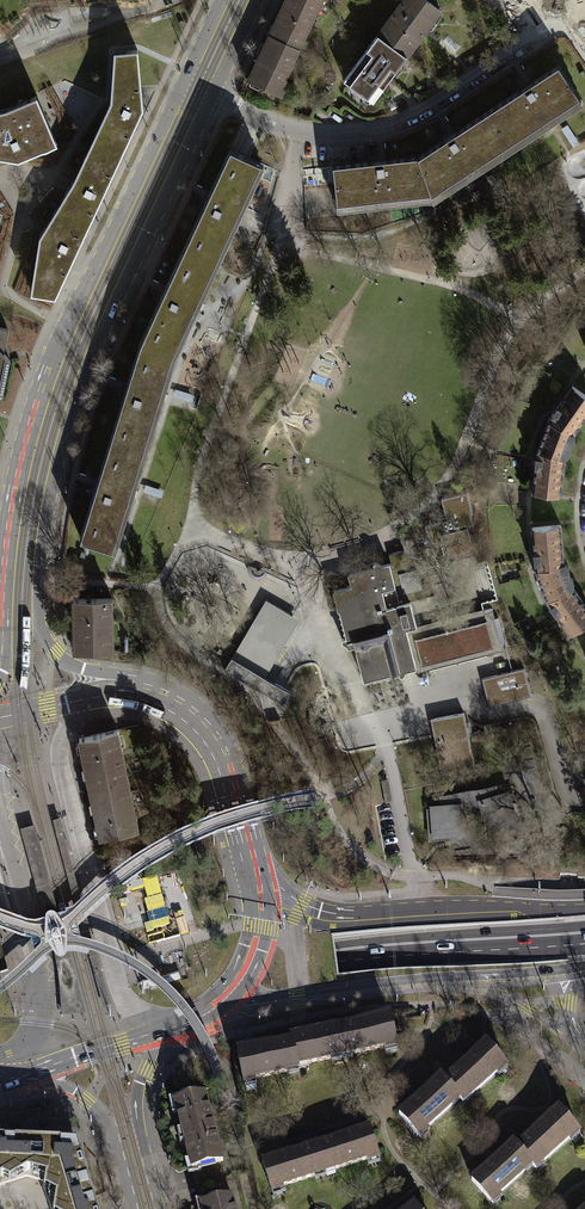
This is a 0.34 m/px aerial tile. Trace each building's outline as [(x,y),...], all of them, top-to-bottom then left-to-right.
[(269,34),(298,47),(320,0),(285,0),(269,34)] [(377,35),(406,55),(426,27),(439,9),(427,0),(403,0),(377,35)] [(269,34),(248,79),(280,94),(287,80),(283,78),(298,47),(269,34)] [(377,35),(344,81),(372,101),(384,85),(406,55),(377,35)] [(138,49),(113,51),(111,100),(108,106),(107,110),(92,141),(121,154),(140,112),(139,87),(138,49)] [(488,111),(508,142),(579,96),(558,65),(534,81),(519,91),(488,111)] [(0,112),(0,158),(10,160),(19,161),(52,148),(58,145),(56,141),(38,97),(7,110),(0,112)] [(418,156),(431,193),(508,142),(488,111),(456,131),(442,141),(418,156)] [(121,154),(92,141),(75,179),(74,180),(71,185),(65,194),(57,207),(88,224),(99,200),(121,154)] [(238,152),(230,148),(211,189),(202,208),(182,249),(204,258),(213,263),(260,162),(249,157),(238,152)] [(387,159),(332,165),(337,204),(431,193),(418,156),(387,159)] [(88,224),(57,207),(45,226),(41,232),(39,235),(31,292),(39,293),(55,296),(88,224)] [(204,258),(182,249),(165,286),(158,303),(140,341),(162,350),(166,340),(176,343),(208,273),(199,269),(204,258)] [(453,342),(463,336),(452,316),(442,321),(453,342)] [(162,350),(140,341),(127,382),(121,400),(109,440),(132,446),(135,435),(145,438),(167,364),(158,360),(162,350)] [(542,435),(569,445),(574,440),(574,433),(584,417),(584,395),(572,385),(548,419),(542,435)] [(569,445),(542,435),(536,450),(532,491),(560,494),(564,457),(569,452),(569,445)] [(132,446),(109,440),(97,479),(92,497),(80,537),(102,544),(106,532),(115,534),(138,460),(129,457),(132,446)] [(446,558),(470,551),(464,527),(471,525),(468,513),(470,512),(465,492),(438,499),(444,520),(426,524),(433,552),(444,550),(446,558)] [(536,568),(541,584),(568,574),(568,567),(563,562),(560,525),(532,527),(536,568)] [(348,574),(351,586),(333,590),(345,638),(342,638),(342,642),(347,644),(348,647),(354,646),(363,680),(398,671),(399,675),(403,674),(405,670),(416,667),(406,629),(416,626),(410,601),(426,596),(424,587),(421,588),(416,568),(409,570),(404,550),(388,554),(390,563),(382,565),(376,563),(373,563),(374,567),(348,574)] [(494,569),(475,570),(477,602),(496,601),(494,569)] [(541,584),(546,599),(569,633),(584,623),(584,606),(572,587),(573,580),(568,574),(541,584)] [(109,598),(70,599),(70,616),(72,616),(72,651),(110,650),(110,638),(108,638),(107,620),(110,620),(109,598)] [(299,620),(266,600),(244,638),(231,659),(239,663),(265,678),(299,620)] [(493,611),(413,631),(422,665),(485,649),(487,655),(503,651),(493,611)] [(290,693),(265,678),(239,663),(231,659),(224,671),(283,706),(290,693)] [(525,668),(482,679),(489,706),(532,696),(525,668)] [(464,712),(431,719),(441,772),(474,765),(468,735),(467,728),(464,712)] [(85,760),(91,787),(125,780),(118,747),(115,729),(80,737),(85,760)] [(97,813),(101,836),(136,829),(125,780),(91,787),(97,813)] [(383,804),(392,803),(388,781),(379,782),(383,804)] [(430,839),(460,837),(460,832),(462,832),(461,812),(471,811),(482,808),(488,827),(490,826),(492,831),(521,822),(512,793),(508,794),(507,792),(497,795),(495,787),(442,796),(442,805),(432,805),(432,808),(427,808),(430,839)] [(101,1010),(108,1008),(57,816),(50,818),(101,1010)] [(56,975),(59,1017),(83,1014),(32,823),(17,826),(54,965),(56,975)] [(145,932),(154,929),(153,928),(170,923),(168,917),(170,917),(167,907),(165,908),(156,876),(131,883),(133,889),(143,886),(147,898),(144,899),(148,911),(146,912),(149,922),(143,924),(145,932)] [(149,976),(182,967),(180,961),(147,970),(149,976)] [(335,1027),(340,1052),(350,1050),(351,1053),(396,1044),(390,1016),(335,1027)] [(292,1040),(296,1062),(307,1060),(307,1063),(331,1058),(330,1055),(340,1052),(335,1027),(291,1037),(292,1040)] [(292,1040),(237,1052),(243,1081),(288,1071),(287,1067),(297,1064),(296,1062),(292,1040)] [(485,1042),(443,1080),(457,1095),(461,1099),(468,1092),(471,1095),(505,1064),(485,1042)] [(440,1076),(398,1113),(417,1135),(452,1104),(450,1102),(457,1095),(443,1080),(440,1076)] [(171,1103),(189,1169),(220,1161),(203,1094),(171,1103)] [(558,1108),(516,1146),(529,1161),(533,1165),(541,1158),(543,1161),(577,1130),(558,1108)] [(370,1128),(316,1145),(324,1172),(378,1155),(370,1128)] [(24,1176),(27,1177),(22,1167),(21,1161),(25,1159),(26,1142),(0,1141),(0,1184),(24,1176)] [(59,1144),(26,1142),(25,1159),(21,1161),(22,1167),(27,1177),(44,1183),(43,1187),(55,1190),(53,1203),(71,1204),(73,1194),(88,1190),(75,1145),(59,1144)] [(512,1142),(471,1179),(490,1200),(524,1170),(522,1168),(529,1161),(516,1146),(512,1142)] [(316,1145),(262,1161),(270,1188),(324,1172),(316,1145)] [(88,1190),(73,1194),(71,1204),(53,1203),(52,1208),(94,1208),(88,1190)] [(202,1208),(235,1208),(231,1195),(200,1203),(202,1208)]
